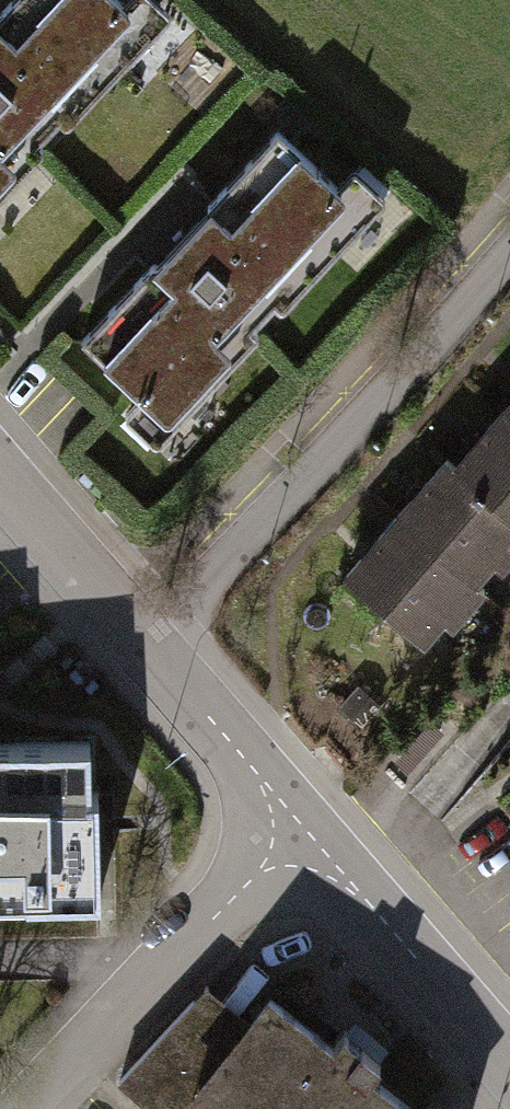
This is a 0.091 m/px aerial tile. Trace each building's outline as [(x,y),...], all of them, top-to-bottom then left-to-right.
[(45,150),(37,143),(59,119),(68,127),(172,15),(156,0),(127,0),(125,2),(122,0),(13,0),(0,14),(0,199),(45,150)] [(195,220),(83,341),(142,396),(124,414),(158,445),(261,334),(253,326),(275,302),(284,310),(388,198),(356,169),(341,186),(280,129),(195,220)] [(505,405),(455,463),(493,496),(490,500),(509,517),(509,409),(505,405)] [(480,585),(498,565),(506,572),(509,567),(509,517),(490,500),(493,496),(455,463),(447,456),(397,513),(480,585)] [(488,593),(480,585),(397,513),(344,573),(427,646),(447,623),(456,630),(488,593)] [(100,901),(98,797),(90,797),(89,749),(0,750),(0,903),(100,901)] [(250,1022),(209,986),(119,1082),(151,1108),(182,1108),(192,1096),(250,1022)] [(271,996),(250,1022),(192,1096),(209,1108),(416,1108),(371,1074),(381,1062),(343,1032),(333,1045),(271,996)]
